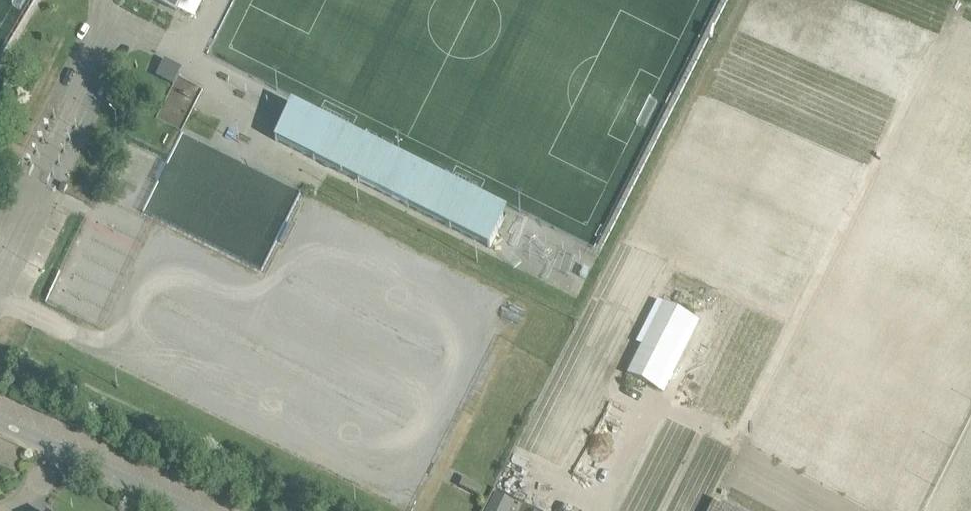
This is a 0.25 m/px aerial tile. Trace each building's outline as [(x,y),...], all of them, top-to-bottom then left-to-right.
[(176,10),(181,0),(155,0),(176,10)] [(165,98),(182,111),(199,87),(182,75),(165,98)] [(511,206),(294,98),(275,138),(491,245),(511,206)] [(662,300),(628,374),(660,389),(694,315),(662,300)] [(513,504),(496,495),(488,510),(509,510),(513,504)]
